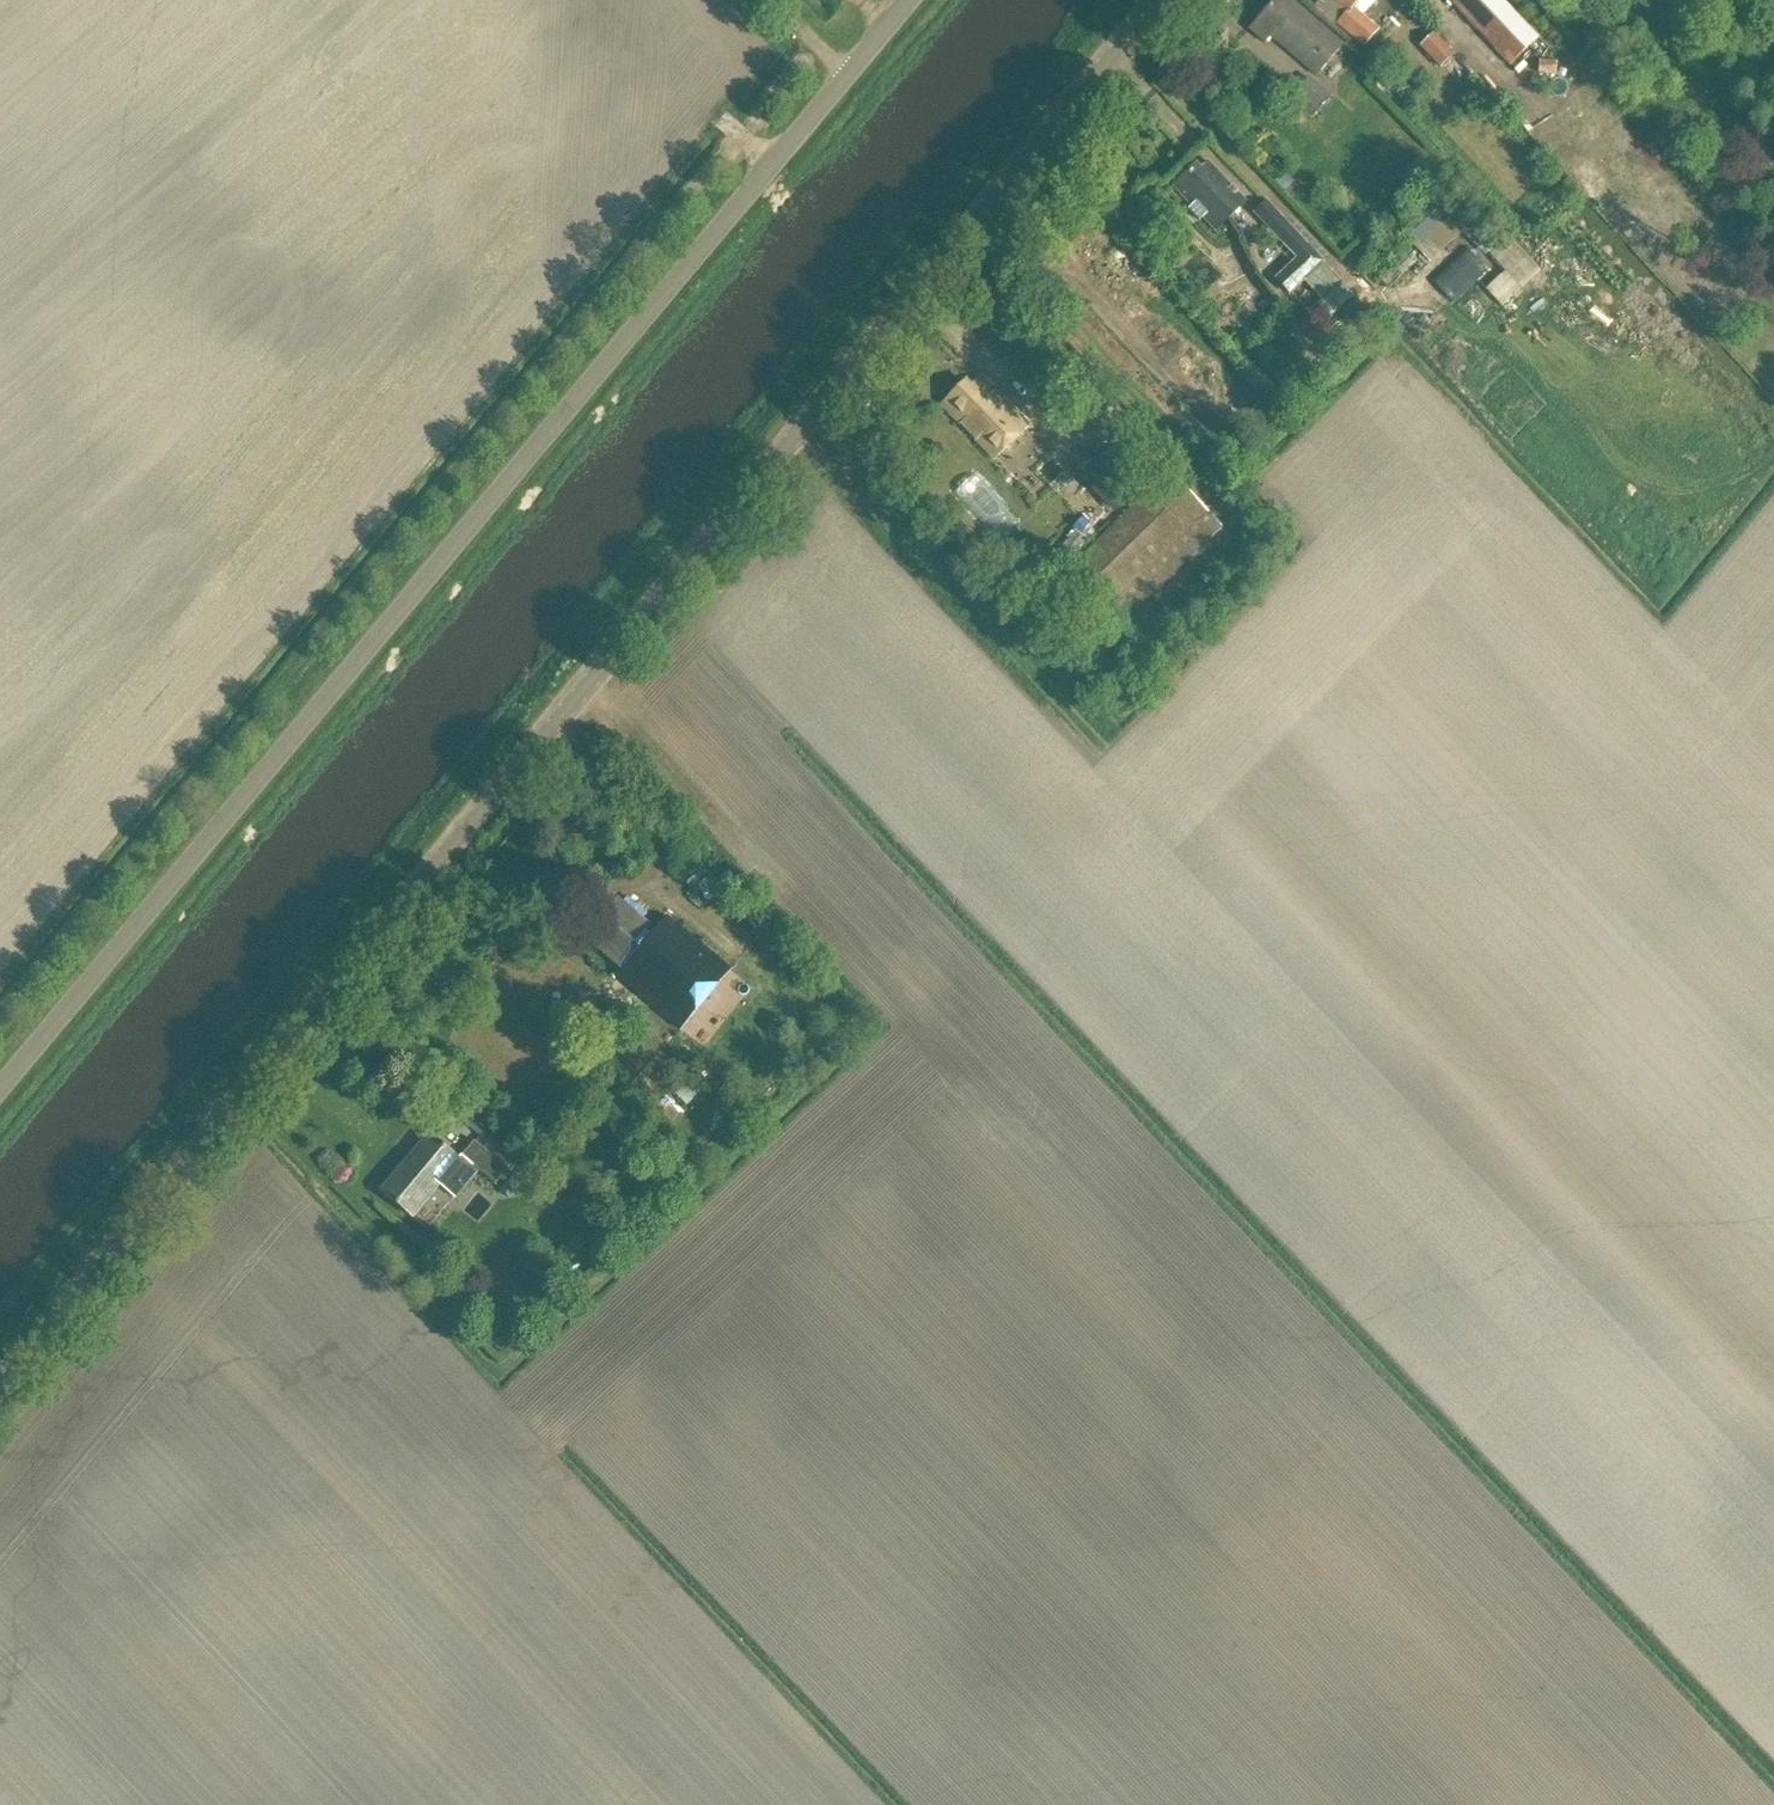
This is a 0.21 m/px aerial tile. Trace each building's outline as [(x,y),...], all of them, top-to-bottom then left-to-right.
[(1378,33),(1352,10),(1361,0),(1330,0),(1347,15),(1336,27),(1363,50),(1378,33)] [(1537,41),(1498,0),(1446,0),(1509,68),(1537,41)] [(1319,59),(1334,42),(1286,1),(1281,8),(1275,3),(1251,32),(1266,44),(1271,38),(1299,62),(1309,51),(1319,59)] [(1454,56),(1433,35),(1419,48),(1440,70),(1454,56)] [(1329,99),(1308,80),(1291,99),(1312,118),(1329,99)] [(1216,232),(1244,204),(1208,166),(1201,173),(1196,167),(1174,189),(1216,232)] [(1326,265),(1267,204),(1253,216),(1296,261),(1273,281),(1289,299),(1326,265)] [(1444,210),(1413,238),(1436,262),(1466,234),(1444,210)] [(1439,282),(1456,300),(1490,267),(1473,249),(1439,282)] [(996,392),(982,377),(970,389),(965,383),(941,406),(994,462),(1029,428),(995,393),(996,392)] [(1120,616),(1223,529),(1168,472),(1072,568),(1120,616)] [(1001,536),(1019,525),(989,482),(971,494),(981,508),(981,507),(1001,536)] [(1087,516),(1100,525),(1116,503),(1103,494),(1087,516)] [(654,933),(617,901),(584,940),(622,972),(616,979),(680,1033),(731,973),(666,918),(654,933)] [(428,1136),(380,1193),(412,1220),(460,1162),(428,1136)] [(474,1143),(461,1159),(495,1186),(507,1171),(474,1143)]
